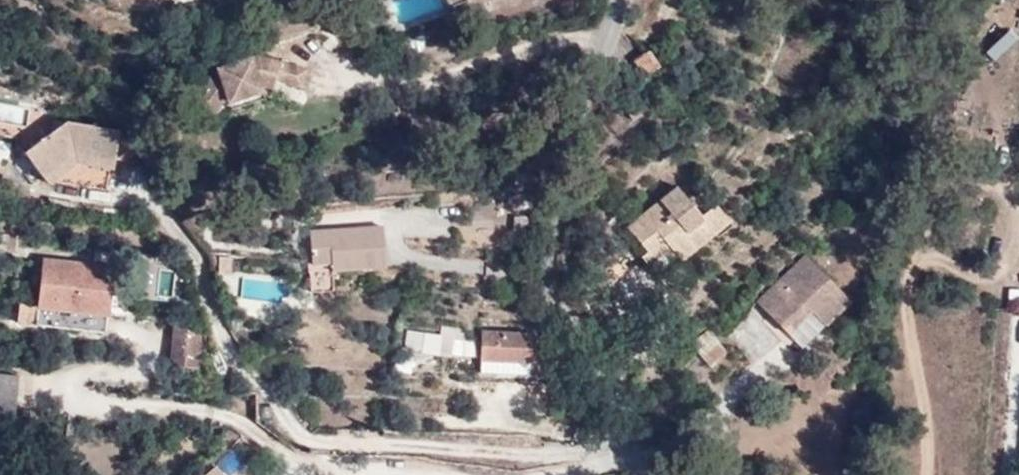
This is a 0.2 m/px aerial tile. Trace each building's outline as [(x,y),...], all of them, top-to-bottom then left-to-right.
[(430,13),(428,0),(392,0),(393,17),(430,13)] [(513,9),(553,1),(553,0),(511,0),(513,9)] [(983,50),(992,59),(1014,38),(1005,29),(983,50)] [(647,47),(631,56),(639,72),(655,64),(647,47)] [(62,179),(65,148),(2,143),(1,155),(0,156),(0,203),(57,210),(62,179)] [(65,148),(62,179),(75,179),(88,168),(65,148)] [(282,222),(283,254),(303,253),(303,260),(308,260),(356,259),(354,219),(282,222)] [(653,281),(659,288),(670,303),(716,265),(701,247),(689,257),(667,230),(617,270),(637,294),(653,281)] [(303,253),(283,254),(284,280),(308,282),(308,260),(303,260),(303,253)] [(311,289),(331,288),(330,262),(310,263),(311,289)] [(637,307),(659,288),(653,281),(637,294),(630,300),(637,307)] [(9,288),(5,330),(0,330),(0,349),(72,358),(76,295),(9,288)] [(793,292),(742,336),(770,370),(796,349),(808,364),(835,342),(793,292)] [(169,363),(198,365),(201,328),(171,326),(169,363)] [(469,329),(405,328),(405,353),(469,354),(469,329)] [(692,345),(709,365),(725,351),(709,331),(692,345)] [(217,462),(229,474),(230,474),(244,461),(231,448),(217,462)]
